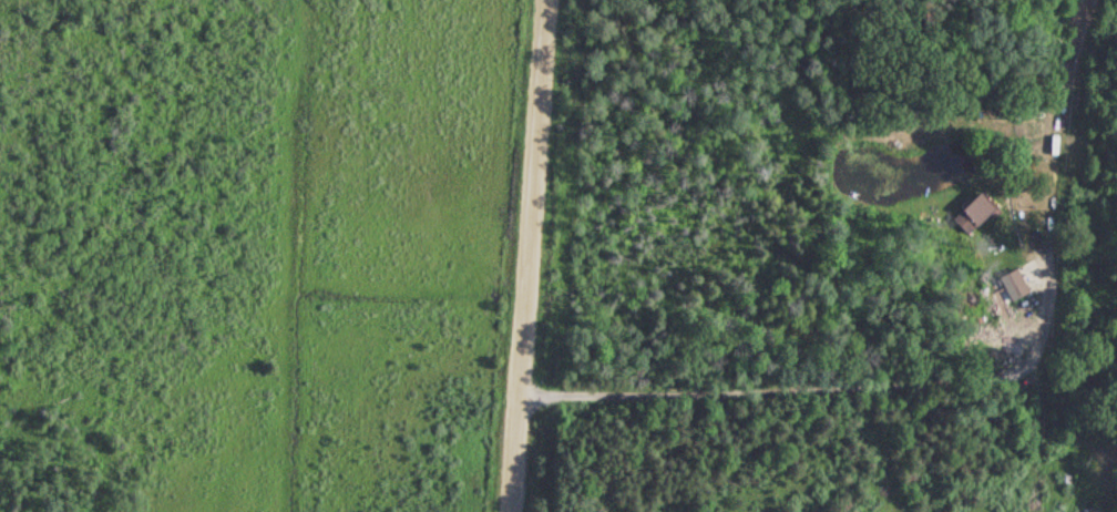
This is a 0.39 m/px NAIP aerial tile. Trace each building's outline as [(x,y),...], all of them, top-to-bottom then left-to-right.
[(967,226),(993,215),(983,193),(957,204),(967,226)]
